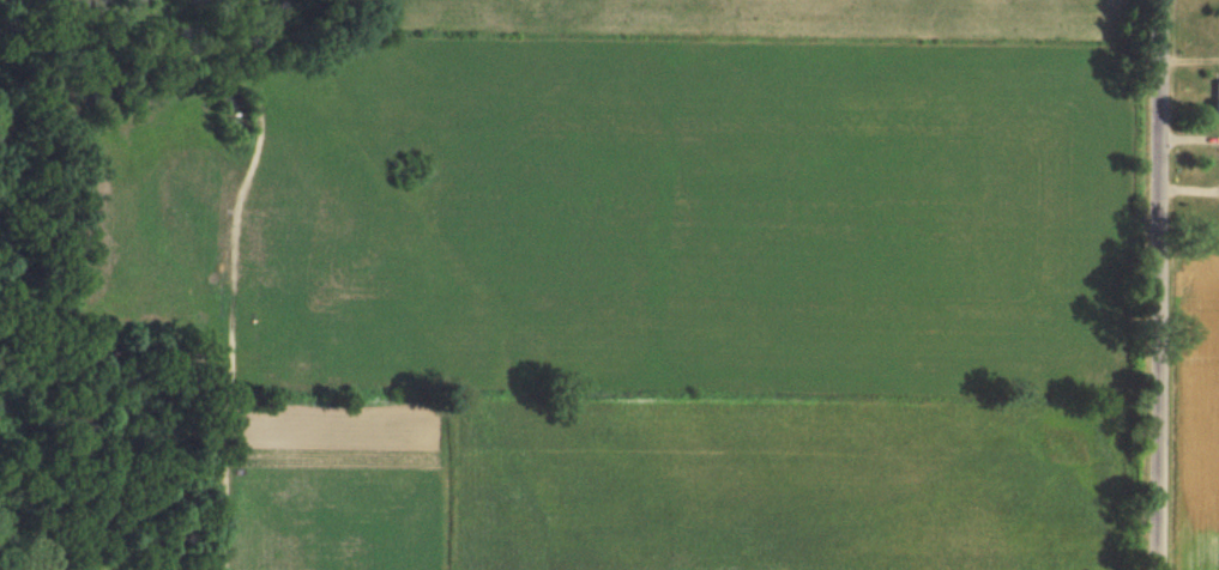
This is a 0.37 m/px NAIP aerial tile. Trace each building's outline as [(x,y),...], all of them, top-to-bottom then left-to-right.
[(1213,78),(1213,99),(1207,99),(1206,115),(1218,115),(1218,78),(1213,78)]
